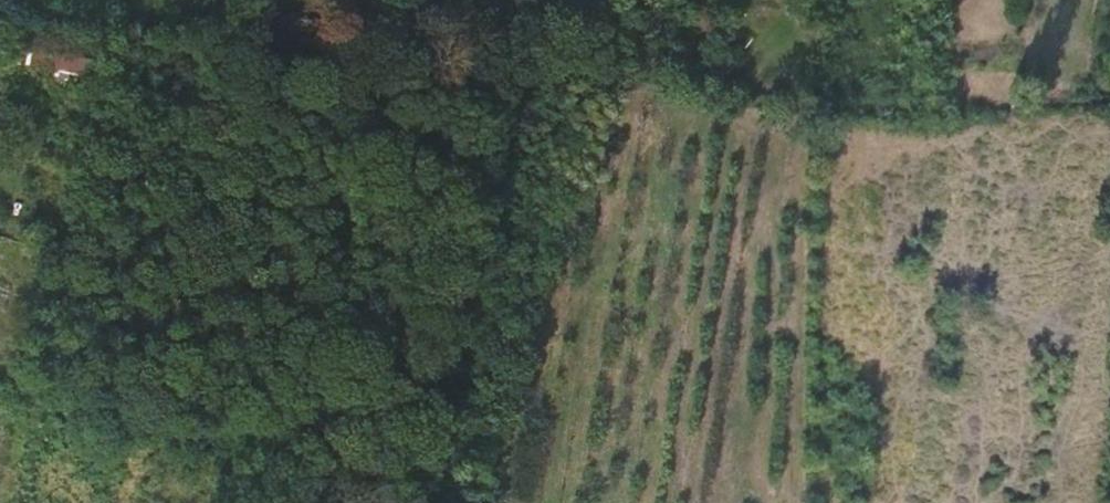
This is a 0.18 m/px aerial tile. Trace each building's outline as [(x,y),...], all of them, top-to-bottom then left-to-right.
[(31,37),(28,66),(80,72),(83,42),(31,37)]
